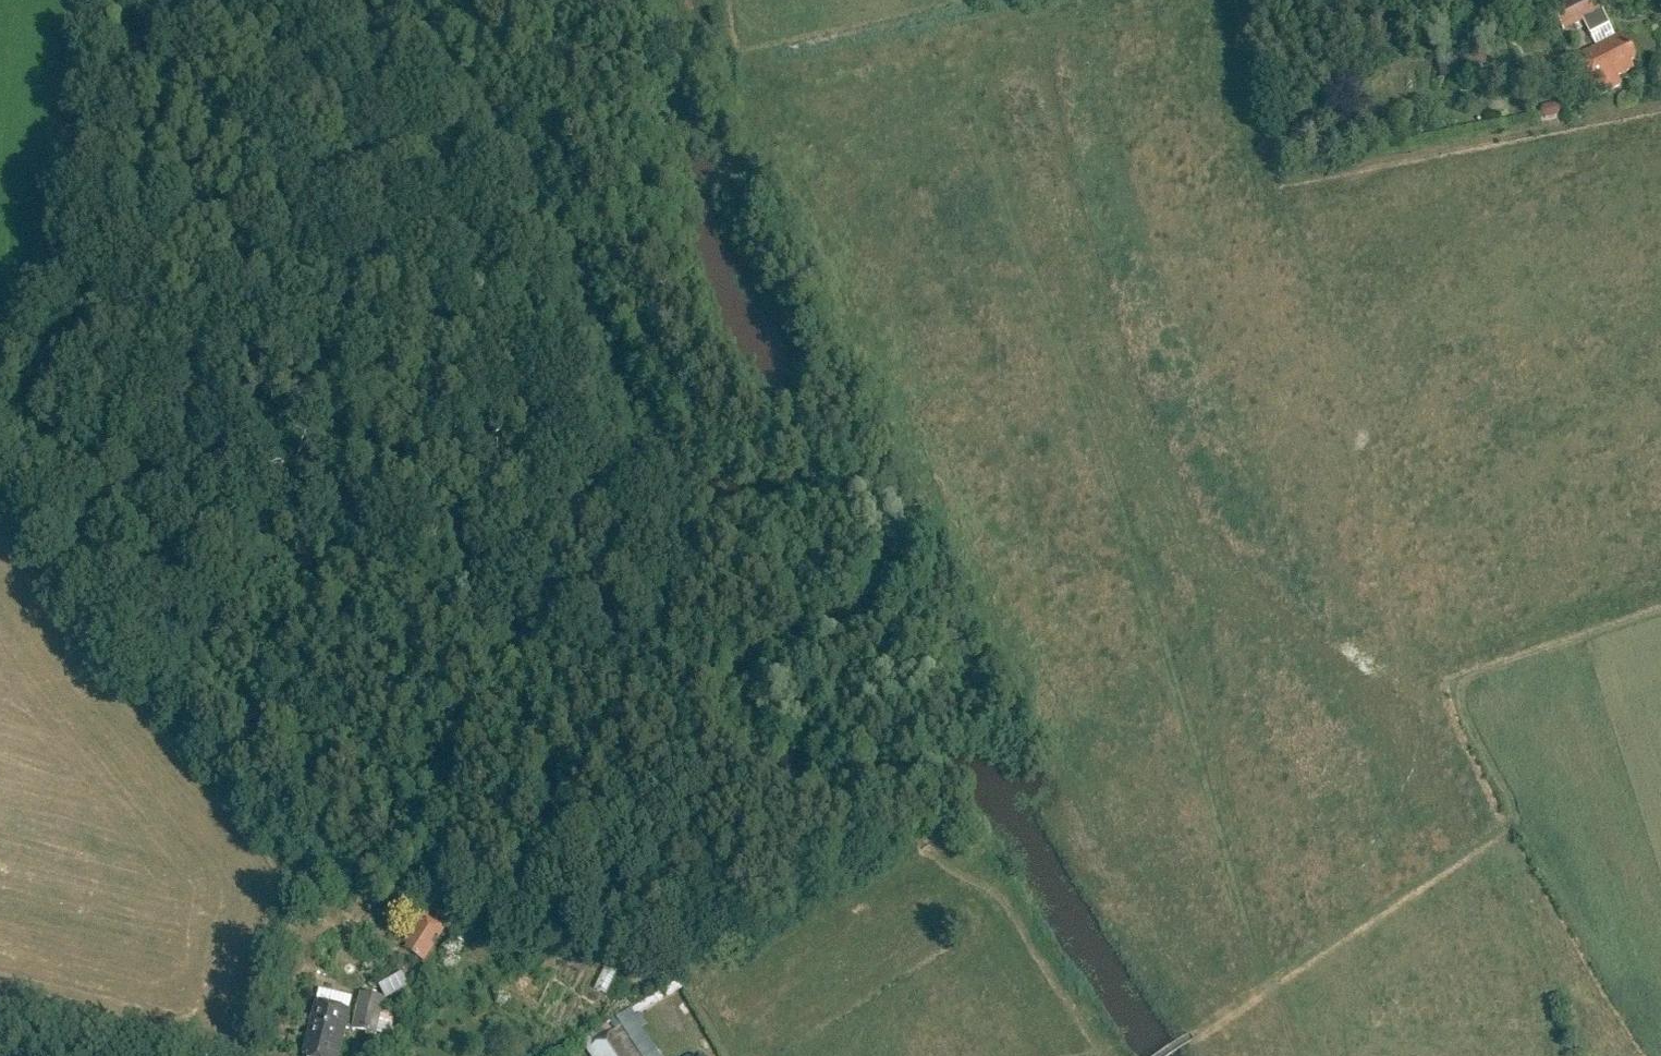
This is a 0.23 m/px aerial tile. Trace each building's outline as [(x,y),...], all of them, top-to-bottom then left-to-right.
[(1552,11),(1564,34),(1603,14),(1596,0),(1574,0),(1552,11)] [(1577,59),(1593,90),(1597,99),(1622,86),(1618,79),(1627,75),(1625,72),(1630,70),(1627,64),(1633,61),(1620,36),(1577,59)] [(431,919),(412,957),(429,965),(447,927),(431,919)] [(402,976),(381,985),(385,996),(407,987),(402,976)] [(362,996),(353,1031),(375,1036),(384,1001),(362,996)] [(351,1014),(317,1006),(304,1055),(340,1055),(351,1014)] [(587,1053),(589,1055),(639,1055),(621,1030),(587,1053)]
